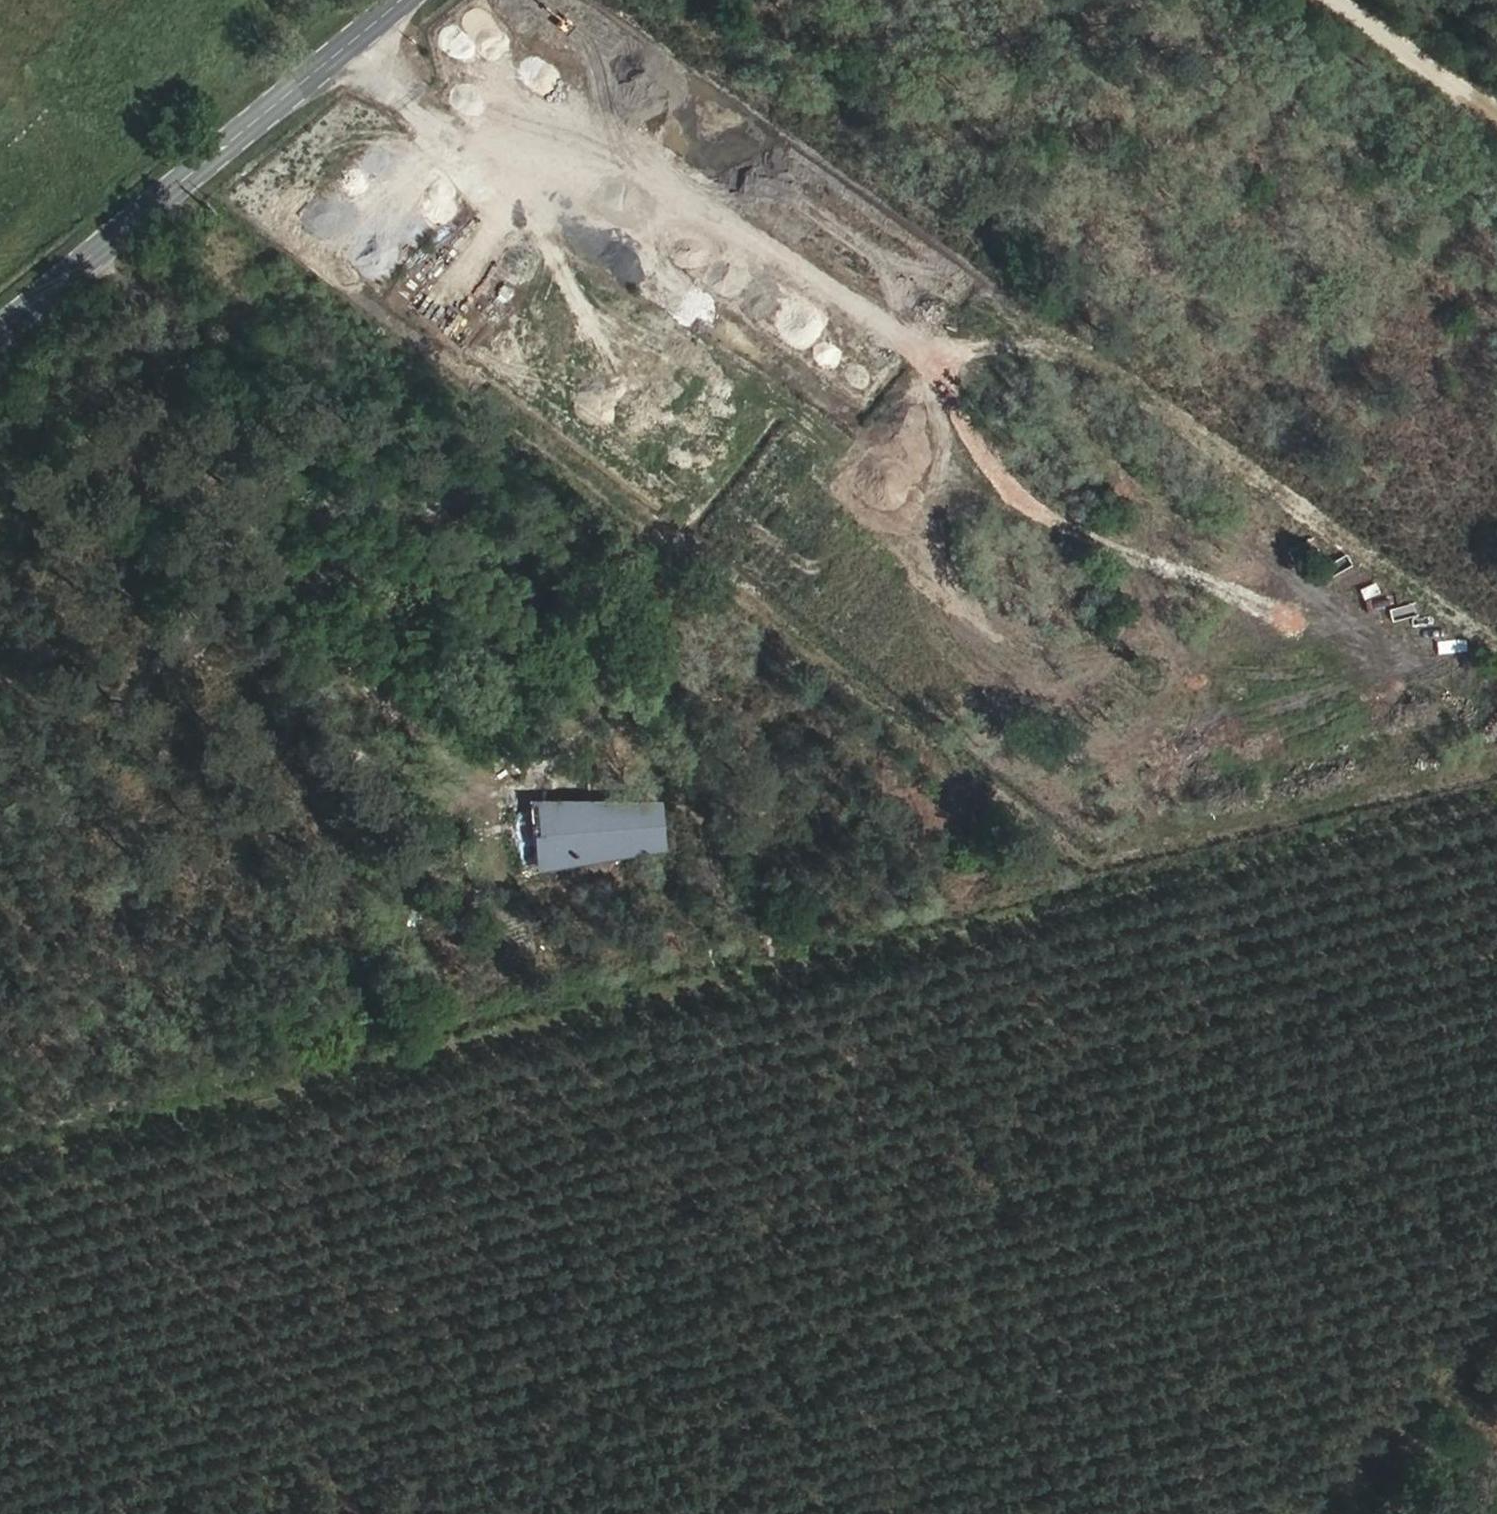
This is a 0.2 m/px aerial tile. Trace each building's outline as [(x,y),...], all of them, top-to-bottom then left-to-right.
[(661,799),(531,802),(532,863),(663,860),(661,799)]
